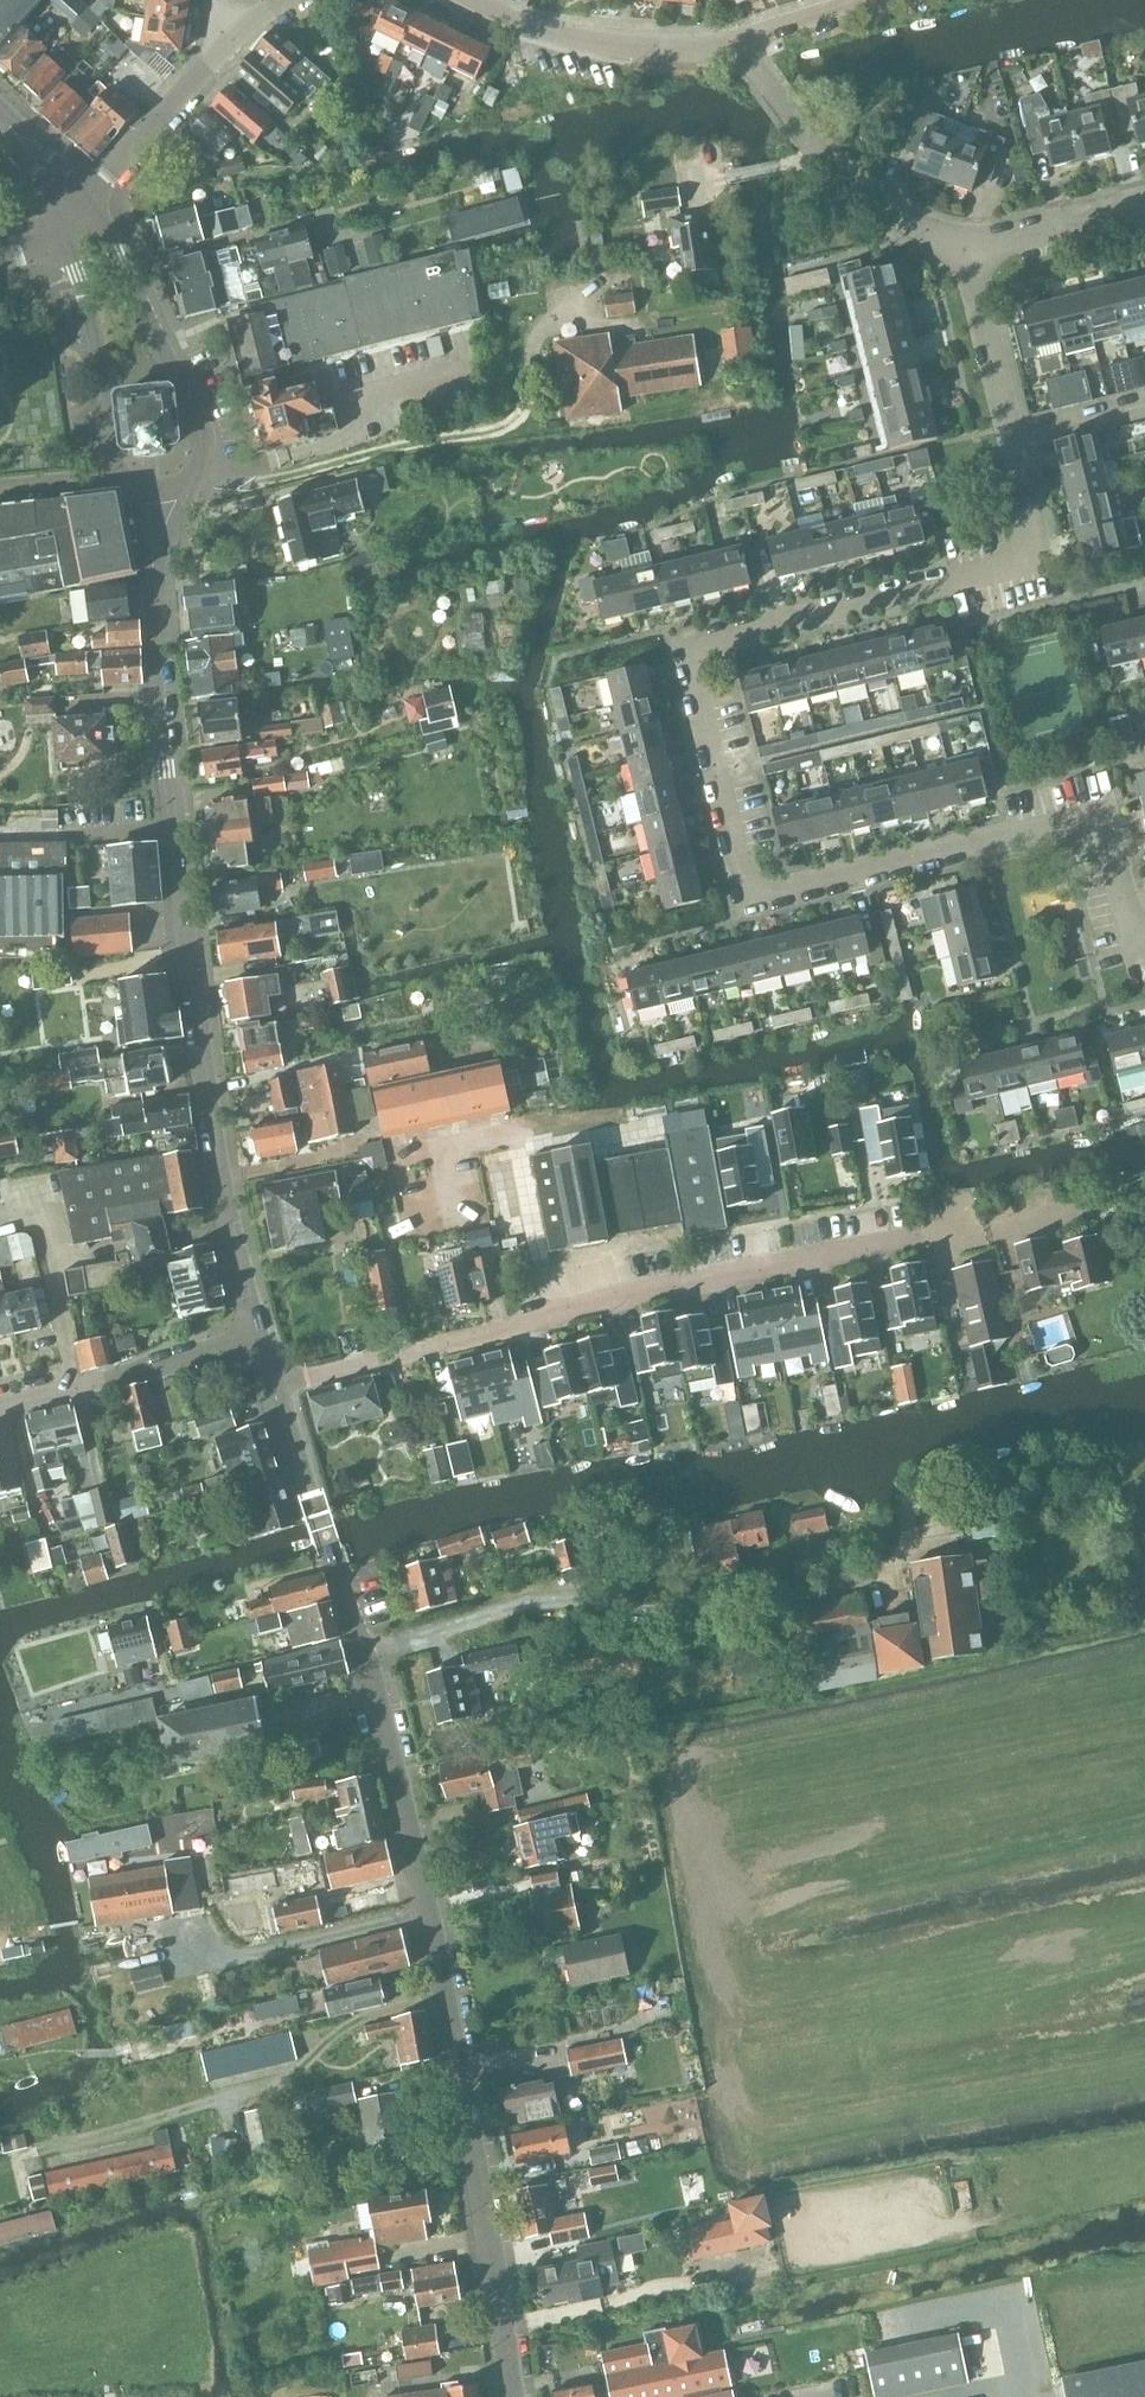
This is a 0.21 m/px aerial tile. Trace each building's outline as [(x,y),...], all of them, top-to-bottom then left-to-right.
[(42,2),(44,0),(0,0),(0,48),(42,2)] [(61,10),(72,0),(51,0),(61,10)] [(90,9),(99,19),(107,10),(113,11),(115,0),(103,0),(98,1),(90,9)] [(147,18),(189,25),(191,11),(187,11),(189,0),(150,0),(147,18)] [(375,31),(401,43),(415,14),(390,1),(375,31)] [(347,7),(352,36),(368,33),(363,4),(347,7)] [(88,8),(70,26),(83,39),(100,21),(99,19),(90,9),(88,8)] [(401,43),(426,56),(440,26),(415,14),(401,43)] [(189,25),(147,18),(142,46),(135,54),(144,63),(155,52),(161,57),(168,50),(180,52),(182,40),(186,41),(189,25)] [(426,56),(451,68),(465,39),(440,26),(426,56)] [(18,79),(46,49),(39,43),(48,34),(41,27),(32,37),(24,29),(0,54),(0,63),(18,79)] [(273,31),(254,53),(302,96),(313,85),(321,92),(331,81),(273,31)] [(465,39),(451,68),(476,81),(490,51),(465,39)] [(46,56),(21,82),(41,101),(66,74),(58,67),(63,61),(52,51),(47,57),(46,56)] [(302,96),(254,53),(237,72),(285,115),(302,96)] [(377,69),(386,74),(392,60),(384,56),(377,69)] [(392,60),(386,74),(396,78),(402,65),(392,60)] [(427,94),(435,98),(442,85),(433,81),(427,94)] [(89,92),(97,100),(107,90),(99,82),(89,92)] [(40,108),(40,114),(62,134),(88,106),(63,83),(40,108)] [(1110,91),(1121,135),(1135,131),(1139,146),(1144,145),(1144,98),(1139,99),(1136,84),(1110,91)] [(442,85),(435,98),(445,103),(452,90),(442,85)] [(258,110),(230,86),(222,95),(219,96),(214,101),(214,104),(211,107),(239,132),(258,110)] [(489,87),(481,102),(492,107),(499,92),(489,87)] [(66,137),(89,159),(96,159),(137,113),(110,88),(66,137)] [(1088,112),(1070,116),(1081,160),(1111,153),(1107,139),(1121,135),(1110,91),(1084,97),(1088,112)] [(1081,160),(1070,116),(1052,121),(1039,97),(1020,102),(1033,157),(1048,153),(1052,168),(1081,160)] [(943,182),(958,140),(963,126),(963,125),(962,126),(945,120),(946,119),(920,110),(905,153),(919,158),(914,172),(943,182)] [(189,132),(217,157),(235,136),(208,111),(201,120),(195,120),(191,124),(191,130),(189,132)] [(958,140),(943,182),(972,193),(977,178),(991,183),(1006,141),(980,132),(975,146),(958,140)] [(219,161),(221,177),(245,172),(242,156),(219,161)] [(498,169),(471,177),(474,188),(501,181),(498,169)] [(641,195),(643,212),(681,206),(678,189),(641,195)] [(446,220),(453,251),(526,233),(519,202),(446,220)] [(194,204),(156,215),(157,219),(155,222),(157,229),(160,229),(166,251),(204,241),(204,240),(194,204)] [(234,210),(240,231),(253,227),(247,206),(234,210)] [(234,210),(215,215),(220,236),(240,231),(234,210)] [(670,219),(674,249),(680,248),(684,276),(715,271),(706,214),(670,219)] [(304,227),(280,234),(288,265),(293,263),(296,274),(306,272),(303,260),(313,258),(304,227)] [(261,291),(263,300),(281,295),(296,291),(293,281),(288,265),(280,234),(255,241),(264,271),(273,269),(279,286),(261,291)] [(387,260),(384,250),(381,237),(364,241),(371,265),(387,260)] [(342,247),(325,252),(332,276),(348,271),(342,247)] [(473,249),(463,252),(458,253),(327,284),(263,300),(246,304),(250,317),(234,321),(243,358),(248,377),(315,361),(315,360),(340,354),(485,318),(474,253),(473,249)] [(205,254),(169,263),(177,291),(224,278),(217,253),(205,256),(205,254)] [(848,278),(856,312),(903,300),(895,265),(863,273),(860,261),(838,267),(841,280),(848,278)] [(827,269),(785,279),(787,296),(831,285),(827,269)] [(177,291),(184,318),(219,309),(219,306),(230,303),(224,278),(177,291)] [(1140,281),(1111,288),(1120,327),(1119,328),(1123,342),(1144,337),(1144,302),(1140,281)] [(1111,288),(1081,296),(1091,335),(1119,328),(1120,327),(1111,288)] [(604,298),(607,317),(636,313),(633,294),(604,298)] [(1081,296),(1052,303),(1062,342),(1091,335),(1081,296)] [(856,312),(864,346),(912,335),(903,300),(856,312)] [(1062,342),(1052,303),(1023,310),(1026,324),(1014,327),(1012,327),(1021,362),(1022,361),(1036,357),(1034,349),(1062,342)] [(821,309),(823,319),(839,316),(836,306),(821,309)] [(750,327),(721,332),(727,369),(756,364),(750,327)] [(567,420),(577,419),(579,428),(590,426),(589,417),(621,412),(619,398),(701,385),(693,336),(611,349),(609,335),(555,343),(567,420)] [(864,346),(873,381),(920,370),(912,335),(864,346)] [(829,344),(832,354),(847,350),(845,340),(829,344)] [(1128,361),(1136,390),(1144,387),(1144,367),(1142,357),(1128,361)] [(1136,390),(1128,361),(1108,366),(1116,395),(1136,390)] [(1094,397),(1108,394),(1101,365),(1086,369),(1094,397)] [(873,381),(881,416),(929,404),(920,370),(873,381)] [(1085,371),(1070,375),(1077,404),(1092,401),(1085,371)] [(838,379),(840,389),(855,385),(853,375),(838,379)] [(1046,381),(1053,410),(1077,404),(1070,375),(1046,381)] [(253,403),(266,452),(317,439),(316,436),(339,430),(334,410),(321,413),(314,388),(300,391),(296,377),(260,386),(262,392),(258,393),(258,392),(256,393),(256,394),(252,395),(254,403),(253,403)] [(120,429),(122,445),(122,447),(124,449),(125,449),(127,450),(136,449),(137,457),(166,454),(165,445),(174,445),(174,443),(175,443),(177,442),(178,440),(178,439),(176,418),(177,418),(176,412),(175,412),(173,393),(172,390),(171,389),(169,388),(167,388),(157,389),(147,389),(147,390),(140,391),(139,390),(129,391),(130,392),(120,393),(118,394),(117,395),(117,397),(117,399),(116,399),(118,415),(119,429),(120,429)] [(929,404),(881,416),(889,451),(937,439),(929,404)] [(846,413),(849,423),(864,419),(861,409),(846,413)] [(1055,443),(1063,473),(1102,463),(1095,434),(1055,443)] [(855,448),(858,459),(872,455),(870,445),(855,448)] [(907,454),(912,472),(931,467),(927,449),(907,454)] [(892,458),(874,462),(876,472),(894,468),(892,458)] [(1070,502),(1109,493),(1119,490),(1117,482),(1120,478),(1116,464),(1112,461),(1102,463),(1063,473),(1066,486),(1061,488),(1065,502),(1069,500),(1070,502)] [(876,472),(874,462),(854,467),(856,477),(860,476),(862,485),(869,483),(873,500),(883,503),(876,472)] [(388,469),(377,472),(382,493),(393,490),(388,469)] [(834,472),(815,476),(817,487),(836,482),(834,472)] [(817,487),(815,476),(795,481),(798,491),(817,487)] [(358,481),(278,501),(285,530),(287,539),(295,567),(322,561),(316,534),(338,528),(336,520),(365,513),(358,481)] [(913,505),(885,512),(895,550),(924,543),(920,527),(934,523),(926,490),(911,494),(913,505)] [(136,574),(119,491),(0,506),(0,600),(136,574)] [(762,493),(744,498),(747,508),(765,504),(762,493)] [(1076,529),(1077,531),(1116,522),(1109,493),(1070,502),(1073,515),(1068,517),(1072,531),(1076,529)] [(747,508),(744,498),(724,503),(726,513),(747,508)] [(824,512),(801,517),(803,527),(826,522),(824,512)] [(885,512),(856,519),(865,557),(895,550),(885,512)] [(856,519),(827,526),(836,564),(865,557),(856,519)] [(1116,522),(1077,531),(1084,561),(1123,551),(1116,522)] [(693,523),(674,527),(677,538),(695,533),(693,523)] [(827,526),(798,534),(807,571),(836,564),(827,526)] [(677,538),(674,527),(654,532),(657,542),(677,538)] [(807,571),(798,534),(768,541),(778,579),(807,571)] [(625,539),(615,541),(620,561),(630,558),(625,539)] [(620,561),(615,541),(605,544),(610,563),(620,561)] [(741,548),(711,555),(720,592),(750,585),(741,548)] [(711,555),(682,562),(691,600),(720,592),(711,555)] [(353,561),(357,578),(378,573),(374,556),(353,561)] [(682,562),(653,569),(662,607),(691,600),(682,562)] [(182,605),(186,609),(187,609),(188,611),(189,611),(192,637),(240,631),(238,614),(244,613),(242,602),(236,602),(234,584),(248,582),(245,565),(222,570),(224,586),(185,590),(185,592),(184,592),(181,598),(182,605)] [(653,569),(623,576),(633,614),(662,607),(653,569)] [(633,614),(623,576),(596,583),(594,578),(579,582),(584,604),(598,600),(604,621),(633,614)] [(126,583),(85,588),(90,624),(107,621),(130,618),(126,583)] [(323,621),(331,659),(356,654),(348,616),(323,621)] [(139,619),(107,621),(108,633),(92,634),(93,648),(141,645),(139,619)] [(1130,623),(1139,660),(1144,659),(1144,619),(1130,623)] [(465,623),(464,644),(484,645),(485,624),(465,623)] [(1139,660),(1130,623),(1101,630),(1110,668),(1139,660)] [(944,626),(915,633),(924,670),(952,664),(954,670),(966,667),(966,668),(969,667),(962,639),(959,640),(948,642),(944,626)] [(18,636),(23,660),(51,654),(46,630),(18,636)] [(915,633),(886,640),(895,678),(924,670),(915,633)] [(187,642),(193,699),(240,694),(235,649),(244,648),(243,636),(187,642)] [(886,640),(857,647),(866,685),(895,678),(886,640)] [(857,647),(827,654),(837,692),(866,685),(857,647)] [(143,684),(141,649),(56,654),(0,665),(0,687),(29,681),(26,669),(56,663),(57,675),(88,674),(88,669),(102,668),(103,686),(143,684)] [(827,654),(798,661),(807,699),(837,692),(827,654)] [(798,661),(769,668),(778,706),(807,699),(798,661)] [(607,676),(614,705),(652,696),(645,667),(607,676)] [(778,706),(769,668),(740,676),(749,713),(778,706)] [(317,691),(320,707),(361,698),(358,683),(317,691)] [(550,690),(557,720),(567,717),(560,688),(550,690)] [(456,715),(450,690),(426,696),(431,721),(456,715)] [(614,705),(621,734),(659,725),(652,696),(614,705)] [(26,700),(27,716),(55,714),(54,698),(26,700)] [(962,699),(933,706),(935,716),(965,709),(962,699)] [(198,706),(203,746),(243,741),(238,702),(198,706)] [(933,706),(904,713),(907,723),(935,716),(933,706)] [(96,719),(95,712),(74,713),(75,718),(56,719),(57,736),(50,736),(50,744),(57,743),(59,763),(62,763),(63,770),(82,768),(81,761),(108,759),(108,756),(111,752),(110,744),(106,741),(105,718),(96,719)] [(904,713),(874,720),(877,730),(907,723),(904,713)] [(1108,719),(1115,748),(1135,743),(1127,714),(1108,719)] [(966,716),(937,723),(940,733),(969,726),(966,716)] [(557,720),(564,748),(574,746),(567,717),(557,720)] [(874,720),(845,727),(848,737),(877,730),(874,720)] [(937,723),(908,730),(911,740),(940,733),(937,723)] [(260,727),(261,740),(294,737),(292,724),(260,727)] [(621,734),(629,763),(666,754),(659,725),(621,734)] [(845,727),(816,734),(819,744),(848,737),(845,727)] [(908,730),(879,737),(881,747),(911,740),(908,730)] [(816,734),(787,741),(789,751),(819,744),(816,734)] [(879,737),(849,744),(852,754),(881,747),(879,737)] [(789,751),(787,741),(758,748),(760,759),(789,751)] [(204,753),(208,779),(242,775),(240,762),(276,757),(274,743),(204,753)] [(849,744),(820,751),(823,762),(852,754),(849,744)] [(564,748),(571,778),(582,775),(574,746),(564,748)] [(820,751),(791,758),(794,769),(823,762),(820,751)] [(629,763),(636,793),(674,783),(666,754),(629,763)] [(794,769),(791,758),(762,766),(764,776),(794,769)] [(977,760),(948,768),(957,805),(986,798),(977,760)] [(948,768),(919,775),(928,813),(957,805),(948,768)] [(253,780),(255,797),(310,789),(308,772),(253,780)] [(571,778),(579,807),(589,804),(582,775),(571,778)] [(919,775),(890,782),(899,820),(911,817),(912,824),(929,820),(927,813),(928,813),(919,775)] [(1144,806),(1144,775),(1137,777),(1144,806)] [(890,782),(860,789),(870,827),(899,820),(890,782)] [(636,793),(643,822),(681,813),(674,783),(636,793)] [(860,789),(831,796),(841,834),(870,827),(860,789)] [(831,796),(802,803),(811,841),(841,834),(831,796)] [(241,797),(212,801),(207,807),(207,808),(210,826),(209,826),(204,832),(206,843),(211,847),(212,847),(215,865),(214,866),(221,871),(222,870),(243,868),(240,843),(252,842),(251,833),(258,832),(257,823),(272,821),(269,799),(248,801),(248,804),(241,805),(241,797)] [(811,841),(802,803),(773,811),(782,848),(811,841)] [(579,807),(586,836),(596,833),(589,804),(579,807)] [(59,829),(58,811),(43,811),(43,829),(59,829)] [(643,822),(650,851),(688,842),(681,813),(643,822)] [(586,836),(593,865),(603,863),(596,833),(586,836)] [(650,851),(657,880),(695,871),(688,842),(650,851)] [(60,957),(58,879),(68,879),(67,843),(0,844),(0,959),(60,957)] [(109,849),(115,906),(161,901),(156,845),(109,849)] [(353,873),(386,868),(383,848),(350,853),(353,873)] [(386,851),(388,865),(418,862),(416,848),(386,851)] [(303,863),(305,881),(336,876),(334,858),(303,863)] [(593,865),(600,894),(610,892),(603,863),(593,865)] [(246,871),(247,879),(242,880),(242,882),(218,885),(220,897),(217,899),(218,908),(221,909),(222,913),(260,908),(258,892),(282,889),(279,867),(246,871)] [(695,871),(657,880),(664,909),(702,900),(695,871)] [(69,889),(72,910),(92,907),(89,886),(69,889)] [(937,898),(944,928),(982,919),(975,889),(937,898)] [(610,892),(600,894),(607,924),(617,921),(610,892)] [(880,913),(888,942),(898,940),(890,910),(880,913)] [(219,931),(224,964),(244,961),(281,955),(278,937),(296,934),(311,932),(312,938),(340,933),(337,911),(275,921),(275,922),(219,931)] [(133,951),(129,915),(71,921),(74,956),(93,954),(93,955),(133,951)] [(829,925),(839,962),(841,972),(855,969),(852,959),(868,955),(870,965),(885,961),(879,936),(865,939),(859,917),(829,925)] [(944,928),(951,957),(989,948),(982,919),(944,928)] [(829,925),(801,932),(810,970),(839,962),(829,925)] [(801,932),(772,939),(781,977),(810,970),(801,932)] [(772,939),(743,946),(752,984),(781,977),(772,939)] [(888,942),(895,971),(905,968),(898,940),(888,942)] [(743,946),(714,953),(723,991),(752,984),(743,946)] [(989,948),(951,957),(959,987),(996,978),(989,948)] [(714,953),(685,960),(694,998),(723,991),(714,953)] [(685,960),(656,967),(666,1005),(694,998),(685,960)] [(484,972),(488,988),(512,983),(508,966),(484,972)] [(666,1005),(656,967),(626,974),(636,1012),(666,1005)] [(905,968),(895,971),(902,1001),(912,998),(905,968)] [(355,993),(348,994),(343,969),(324,973),(331,1006),(363,998),(362,991),(355,993)] [(72,985),(71,973),(33,977),(34,990),(72,985)] [(167,975),(120,981),(123,1008),(116,1008),(117,1019),(125,1018),(128,1045),(182,1038),(183,1036),(180,1011),(179,1010),(178,1010),(171,1011),(167,975)] [(228,1001),(229,1001),(233,1022),(271,1016),(268,997),(281,996),(278,976),(227,984),(227,985),(226,985),(223,989),(224,998),(228,1001)] [(867,994),(848,999),(851,1009),(870,1004),(867,994)] [(851,1009),(848,999),(829,1003),(831,1013),(851,1009)] [(810,1008),(790,1013),(793,1023),(812,1018),(810,1008)] [(793,1023),(790,1013),(771,1017),(774,1027),(793,1023)] [(236,1044),(239,1048),(241,1047),(242,1054),(241,1055),(239,1061),(241,1070),(246,1073),(247,1074),(270,1070),(269,1067),(298,1062),(292,1034),(310,1031),(307,1017),(257,1027),(257,1023),(236,1027),(237,1028),(235,1028),(234,1034),(234,1039),(236,1044)] [(751,1022),(732,1027),(734,1037),(753,1032),(751,1022)] [(734,1037),(732,1027),(713,1031),(715,1042),(734,1037)] [(1136,1030),(1144,1068),(1144,1028),(1136,1030)] [(1144,1068),(1136,1030),(1106,1037),(1116,1075),(1144,1068)] [(1077,1035),(1048,1042),(1057,1080),(1086,1073),(1077,1035)] [(693,1036),(673,1041),(676,1051),(696,1046),(693,1036)] [(676,1051),(673,1041),(655,1045),(657,1056),(676,1051)] [(364,1055),(370,1087),(432,1074),(425,1042),(364,1055)] [(1048,1042),(1018,1049),(1027,1087),(1057,1080),(1048,1042)] [(62,1069),(69,1068),(98,1063),(99,1061),(100,1061),(98,1047),(59,1054),(62,1069)] [(514,1053),(522,1089),(552,1082),(544,1047),(514,1053)] [(1018,1049),(989,1056),(998,1094),(1027,1087),(1018,1049)] [(98,1063),(69,1068),(72,1084),(91,1080),(96,1082),(126,1076),(129,1095),(156,1090),(155,1086),(170,1083),(169,1080),(170,1079),(172,1074),(171,1068),(168,1064),(167,1064),(165,1050),(102,1061),(102,1062),(100,1061),(99,1061),(98,1063)] [(998,1094),(989,1056),(959,1063),(965,1085),(951,1089),(957,1114),(972,1111),(970,1101),(998,1094)] [(343,1081),(339,1062),(296,1072),(296,1075),(269,1081),(278,1121),(320,1111),(316,1086),(343,1081)] [(499,1063),(468,1070),(479,1118),(510,1112),(499,1063)] [(468,1070),(437,1076),(447,1125),(479,1118),(468,1070)] [(852,1072),(840,1074),(843,1094),(856,1092),(852,1072)] [(437,1076),(406,1083),(416,1132),(447,1125),(437,1076)] [(343,1081),(316,1086),(320,1111),(321,1114),(251,1127),(257,1155),(262,1158),(297,1152),(293,1133),(305,1131),(307,1142),(354,1134),(343,1081)] [(374,1090),(385,1139),(416,1132),(406,1083),(374,1090)] [(189,1095),(111,1105),(113,1117),(104,1119),(106,1135),(165,1128),(167,1140),(158,1142),(160,1155),(191,1150),(197,1149),(194,1130),(194,1129),(193,1129),(192,1129),(191,1129),(190,1125),(192,1125),(189,1095)] [(1123,1104),(1125,1114),(1144,1110),(1144,1099),(1123,1104)] [(878,1106),(860,1109),(868,1152),(882,1149),(887,1180),(920,1174),(908,1106),(879,1111),(878,1106)] [(1073,1107),(1064,1109),(1068,1128),(1078,1126),(1073,1107)] [(815,1160),(806,1108),(771,1115),(781,1166),(815,1160)] [(1068,1128),(1064,1109),(1054,1111),(1058,1131),(1068,1128)] [(1015,1121),(1005,1123),(1009,1143),(1020,1140),(1015,1121)] [(1009,1143),(1005,1123),(996,1126),(1000,1145),(1009,1143)] [(829,1127),(833,1155),(852,1152),(847,1124),(829,1127)] [(716,1140),(729,1207),(761,1201),(759,1188),(773,1185),(762,1126),(745,1130),(746,1134),(716,1140)] [(0,1133),(0,1157),(19,1154),(16,1130),(0,1133)] [(52,1133),(55,1149),(75,1146),(73,1130),(52,1133)] [(681,1224),(667,1148),(593,1162),(590,1145),(531,1156),(549,1252),(608,1241),(607,1238),(681,1224)] [(75,1146),(55,1149),(57,1163),(77,1160),(75,1146)] [(177,1264),(181,1252),(172,1254),(163,1216),(164,1215),(202,1209),(191,1150),(160,1155),(58,1172),(74,1246),(113,1238),(114,1243),(126,1240),(129,1253),(115,1255),(116,1262),(64,1270),(68,1297),(123,1288),(122,1280),(135,1278),(134,1274),(170,1266),(177,1264)] [(262,1186),(274,1252),(327,1242),(319,1204),(341,1200),(336,1173),(262,1186)] [(372,1199),(367,1175),(344,1180),(349,1203),(372,1199)] [(1048,1256),(1044,1238),(1015,1245),(1027,1292),(1055,1285),(1054,1280),(1071,1276),(1075,1291),(1107,1283),(1096,1236),(1064,1243),(1066,1252),(1048,1256)] [(0,1238),(0,1268),(14,1264),(7,1237),(0,1238)] [(177,1264),(170,1266),(183,1318),(224,1307),(222,1300),(225,1296),(223,1288),(218,1286),(213,1266),(216,1262),(214,1254),(210,1252),(208,1244),(181,1251),(181,1252),(177,1264)] [(395,1309),(385,1250),(366,1254),(377,1312),(395,1309)] [(439,1268),(447,1309),(499,1298),(490,1257),(439,1268)] [(953,1270),(971,1347),(980,1390),(1005,1384),(995,1341),(1009,1338),(992,1261),(953,1270)] [(923,1263),(891,1269),(894,1285),(880,1288),(888,1331),(902,1328),(904,1337),(936,1330),(923,1263)] [(867,1283),(835,1289),(838,1306),(824,1308),(836,1369),(853,1366),(851,1357),(880,1351),(867,1283)] [(799,1287),(768,1293),(781,1360),(809,1355),(811,1364),(828,1361),(817,1303),(803,1305),(799,1287)] [(43,1288),(6,1296),(14,1333),(42,1327),(40,1315),(49,1312),(43,1288)] [(768,1293),(737,1299),(741,1317),(727,1320),(738,1378),(755,1375),(753,1366),(781,1360),(768,1293)] [(0,1298),(0,1337),(14,1333),(6,1296),(0,1298)] [(674,1311),(641,1317),(644,1333),(630,1336),(638,1374),(652,1372),(653,1380),(683,1374),(684,1374),(674,1321),(675,1320),(674,1311)] [(675,1320),(674,1321),(684,1374),(683,1374),(685,1384),(714,1378),(716,1387),(733,1384),(723,1328),(709,1331),(706,1315),(675,1320)] [(115,1335),(76,1344),(75,1344),(82,1372),(113,1365),(111,1354),(135,1348),(132,1335),(116,1339),(115,1335)] [(606,1336),(575,1343),(588,1394),(587,1394),(590,1406),(618,1399),(621,1408),(638,1404),(624,1348),(610,1352),(606,1336)] [(575,1343),(545,1351),(549,1367),(535,1371),(544,1408),(561,1404),(560,1401),(587,1394),(588,1394),(575,1343)] [(1073,1348),(1067,1344),(1048,1350),(1045,1356),(1047,1363),(1053,1367),(1072,1361),(1075,1355),(1073,1348)] [(509,1350),(478,1358),(492,1413),(491,1413),(494,1425),(523,1418),(525,1427),(542,1423),(528,1365),(514,1369),(509,1350)] [(478,1358),(448,1366),(461,1421),(491,1413),(492,1413),(478,1358)] [(911,1363),(891,1367),(899,1404),(919,1400),(911,1363)] [(308,1394),(319,1433),(383,1415),(372,1376),(308,1394)] [(122,1389),(138,1452),(162,1446),(147,1383),(122,1389)] [(836,1385),(822,1388),(825,1404),(839,1401),(836,1385)] [(756,1404),(742,1407),(745,1423),(759,1420),(756,1404)] [(74,1406),(50,1411),(59,1448),(83,1443),(74,1406)] [(188,1424),(193,1439),(236,1426),(231,1410),(188,1424)] [(59,1448),(50,1411),(26,1417),(34,1454),(38,1453),(39,1458),(45,1457),(44,1452),(59,1448)] [(741,1413),(727,1416),(731,1439),(745,1436),(741,1413)] [(190,1506),(235,1492),(280,1477),(263,1423),(214,1439),(223,1467),(227,1466),(231,1481),(209,1488),(207,1482),(185,1489),(190,1506)] [(23,1485),(8,1424),(0,1425),(0,1491),(23,1485)] [(465,1441),(446,1445),(453,1476),(473,1471),(465,1441)] [(549,1442),(538,1444),(541,1456),(552,1453),(549,1442)] [(443,1446),(422,1450),(430,1483),(451,1479),(443,1446)] [(32,1467),(36,1483),(46,1481),(42,1464),(32,1467)] [(280,1477),(235,1492),(250,1540),(295,1525),(280,1477)] [(115,1522),(109,1503),(105,1488),(73,1496),(86,1531),(115,1522)] [(11,1510),(14,1522),(30,1518),(27,1506),(11,1510)] [(790,1516),(794,1532),(827,1525),(823,1509),(790,1516)] [(689,1523),(700,1582),(719,1578),(720,1581),(726,1579),(726,1576),(742,1573),(737,1553),(769,1545),(763,1512),(737,1517),(738,1521),(704,1528),(702,1519),(689,1523)] [(120,1576),(139,1570),(125,1522),(74,1537),(88,1585),(120,1575),(120,1576)] [(492,1535),(498,1553),(530,1542),(524,1524),(492,1535)] [(441,1558),(406,1567),(417,1612),(457,1602),(447,1564),(455,1562),(453,1556),(485,1546),(480,1529),(436,1542),(441,1558)] [(26,1544),(33,1573),(52,1568),(45,1539),(26,1544)] [(555,1544),(562,1572),(580,1567),(573,1540),(555,1544)] [(912,1563),(919,1614),(909,1616),(908,1614),(878,1619),(878,1621),(868,1623),(876,1674),(881,1673),(882,1674),(923,1667),(921,1660),(925,1659),(925,1661),(984,1653),(976,1601),(990,1599),(985,1560),(971,1562),(970,1555),(912,1563)] [(256,1621),(331,1601),(324,1573),(262,1590),(264,1600),(245,1605),(249,1623),(256,1621)] [(778,1610),(786,1652),(789,1666),(810,1662),(816,1693),(877,1680),(868,1623),(863,1593),(778,1610)] [(331,1601),(256,1621),(260,1635),(288,1628),(294,1649),(340,1637),(331,1601)] [(157,1642),(154,1643),(147,1618),(107,1628),(117,1666),(157,1656),(155,1648),(158,1647),(157,1642)] [(193,1652),(185,1621),(165,1627),(174,1657),(193,1652)] [(261,1662),(267,1686),(269,1694),(349,1674),(341,1642),(261,1662)] [(519,1664),(515,1646),(462,1657),(464,1666),(428,1674),(438,1721),(442,1724),(481,1715),(474,1682),(480,1680),(478,1672),(519,1664)] [(266,1746),(259,1716),(256,1700),(257,1699),(257,1697),(254,1697),(254,1699),(246,1701),(239,1670),(212,1676),(216,1694),(236,1689),(239,1703),(225,1706),(225,1707),(159,1720),(160,1721),(169,1766),(235,1753),(236,1754),(265,1748),(265,1749),(268,1748),(267,1746),(266,1746)] [(180,1685),(183,1699),(211,1692),(208,1678),(180,1685)] [(159,1720),(153,1696),(52,1724),(58,1749),(160,1721),(159,1720)] [(516,1806),(514,1797),(524,1795),(518,1768),(532,1765),(528,1745),(439,1765),(446,1798),(485,1789),(490,1812),(516,1806)] [(276,1786),(274,1774),(232,1782),(234,1794),(276,1786)] [(337,1782),(345,1815),(378,1808),(371,1775),(337,1782)] [(293,1784),(295,1799),(328,1795),(326,1781),(293,1784)] [(588,1795),(517,1812),(520,1825),(567,1814),(578,1812),(591,1809),(588,1795)] [(378,1808),(345,1815),(347,1828),(334,1831),(338,1850),(386,1840),(378,1808)] [(578,1812),(567,1814),(554,1818),(514,1827),(524,1869),(564,1859),(559,1839),(580,1833),(575,1814),(578,1813),(578,1812)] [(290,1821),(293,1836),(307,1833),(303,1817),(290,1821)] [(153,1850),(148,1825),(67,1843),(73,1868),(153,1850)] [(307,1833),(293,1836),(299,1857),(312,1854),(307,1833)] [(394,1876),(386,1842),(324,1856),(327,1871),(321,1872),(323,1878),(328,1876),(331,1889),(394,1876)] [(199,1910),(191,1857),(164,1861),(165,1867),(88,1879),(96,1926),(199,1910)] [(280,1872),(284,1884),(299,1879),(296,1868),(280,1872)] [(529,1874),(533,1892),(560,1888),(557,1869),(529,1874)] [(560,1888),(533,1892),(530,1893),(539,1940),(580,1932),(571,1886),(560,1888)] [(274,1903),(279,1932),(321,1924),(315,1895),(274,1903)] [(403,1929),(319,1951),(328,1985),(363,1976),(364,1978),(411,1965),(410,1962),(412,1959),(410,1952),(408,1951),(403,1929)] [(628,1973),(620,1936),(564,1947),(572,1985),(628,1973)] [(3,1951),(5,1961),(46,1952),(45,1946),(31,1949),(30,1945),(3,1951)] [(159,1966),(131,1973),(135,1987),(163,1980),(159,1966)] [(324,1992),(330,2018),(386,2005),(379,1978),(324,1992)] [(260,2014),(274,2011),(276,2016),(298,2010),(295,1996),(258,2006),(260,2014)] [(68,2009),(13,2024),(2,2026),(8,2051),(75,2033),(68,2009)] [(395,2033),(401,2065),(434,2058),(425,2011),(392,2018),(393,2021),(365,2027),(367,2039),(395,2033)] [(188,2022),(166,2027),(169,2039),(191,2034),(188,2022)] [(201,2054),(208,2083),(298,2060),(291,2032),(201,2054)] [(627,2064),(622,2040),(566,2052),(571,2075),(627,2064)] [(501,2089),(507,2115),(520,2112),(522,2123),(560,2115),(554,2084),(544,2086),(543,2081),(501,2089)] [(356,2103),(352,2084),(306,2094),(310,2113),(356,2103)] [(407,2152),(397,2094),(361,2101),(372,2159),(407,2152)] [(246,2112),(254,2155),(281,2150),(273,2107),(246,2112)] [(565,2126),(551,2129),(512,2137),(518,2163),(571,2152),(565,2126)] [(167,2129),(153,2132),(152,2133),(156,2149),(45,2173),(51,2199),(176,2171),(167,2129)] [(0,2139),(3,2153),(27,2148),(23,2133),(0,2139)] [(235,2139),(225,2140),(224,2137),(211,2140),(215,2164),(228,2162),(230,2169),(240,2168),(235,2139)] [(588,2150),(591,2165),(622,2158),(619,2143),(588,2150)] [(616,2169),(588,2175),(591,2189),(619,2183),(616,2169)] [(47,2198),(42,2177),(41,2174),(28,2178),(34,2201),(47,2198)] [(549,2233),(551,2246),(567,2242),(564,2230),(557,2232),(546,2184),(516,2191),(526,2238),(549,2233)] [(368,2200),(375,2240),(329,2248),(328,2242),(307,2245),(312,2279),(380,2268),(376,2247),(428,2239),(425,2222),(432,2221),(427,2190),(368,2200)] [(690,2260),(765,2243),(770,2242),(766,2227),(771,2226),(764,2196),(729,2204),(733,2220),(684,2232),(690,2260)] [(54,2211),(0,2225),(0,2244),(59,2228),(54,2211)] [(568,2225),(572,2240),(607,2233),(606,2225),(611,2224),(609,2216),(568,2225)] [(618,2285),(613,2258),(610,2243),(577,2249),(580,2261),(539,2270),(546,2303),(584,2295),(585,2300),(601,2297),(600,2288),(618,2285)] [(414,2284),(417,2307),(460,2300),(454,2263),(380,2275),(382,2291),(403,2288),(403,2286),(414,2284)] [(327,2288),(330,2301),(337,2300),(338,2305),(349,2303),(346,2285),(327,2288)] [(440,2354),(436,2325),(401,2330),(406,2359),(440,2354)] [(724,2352),(701,2356),(695,2327),(666,2333),(666,2332),(643,2337),(645,2345),(601,2354),(610,2396),(676,2396),(731,2386),(724,2352)] [(874,2396),(897,2396),(968,2382),(958,2336),(865,2355),(874,2396)] [(1062,2376),(1066,2396),(1144,2396),(1144,2360),(1062,2376)] [(396,2367),(398,2380),(433,2375),(431,2362),(396,2367)] [(350,2376),(352,2389),(378,2385),(376,2372),(350,2376)] [(600,2384),(592,2386),(591,2383),(553,2391),(555,2396),(603,2396),(600,2384)] [(480,2391),(477,2389),(477,2384),(390,2396),(481,2396),(480,2391)]
